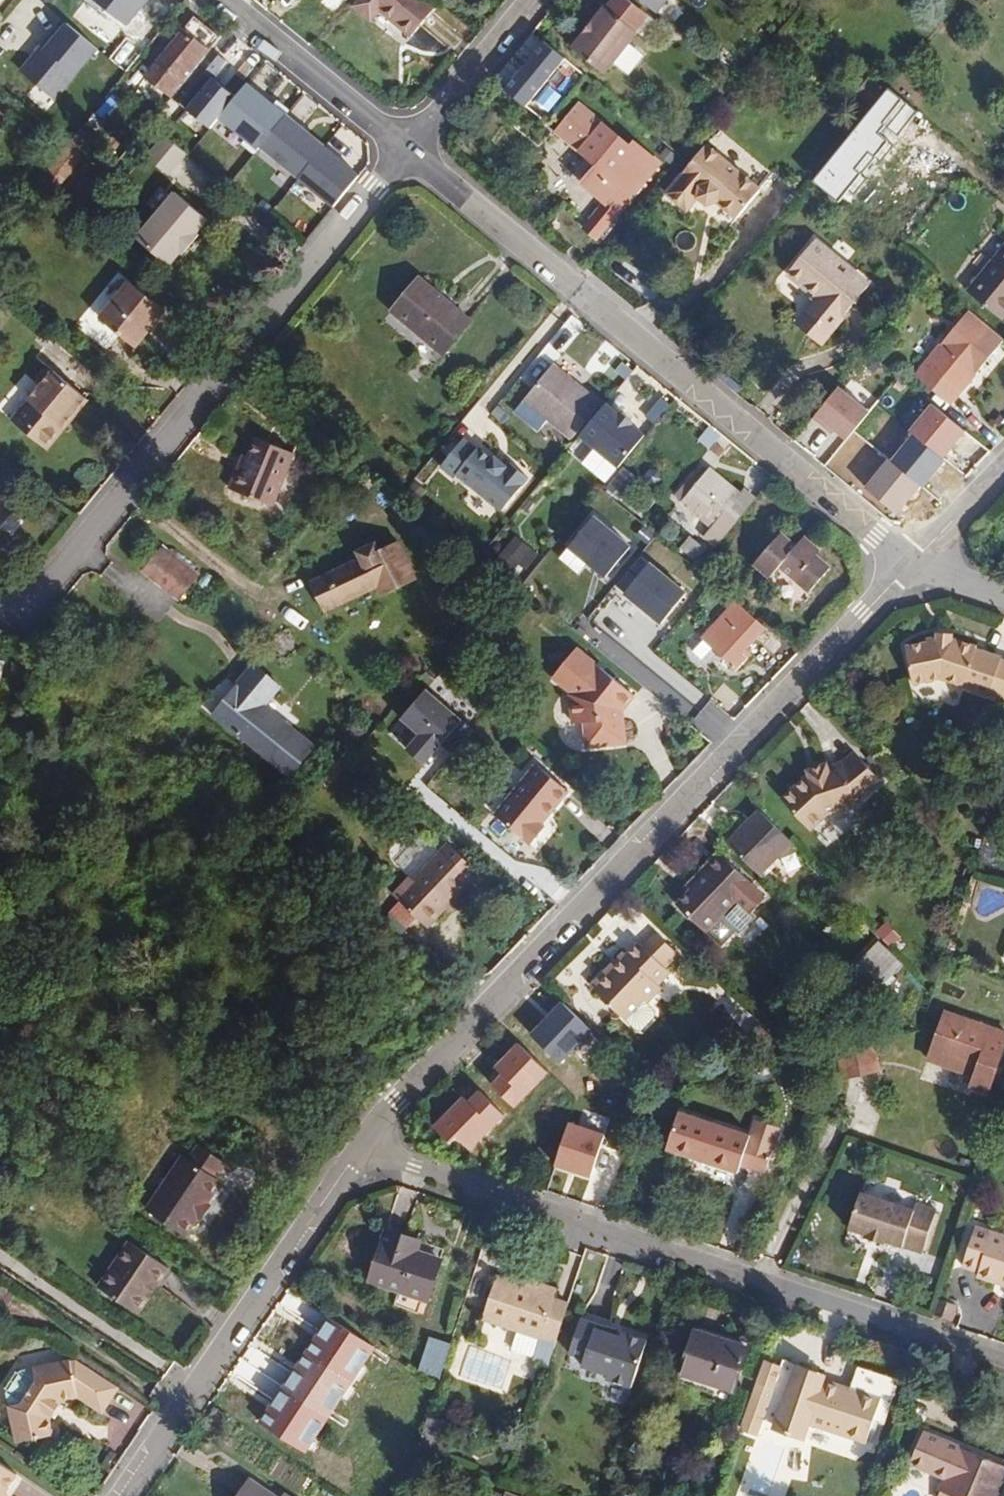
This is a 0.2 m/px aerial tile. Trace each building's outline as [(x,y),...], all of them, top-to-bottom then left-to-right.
[(113,14),(127,26),(147,0),(95,0),(113,14)] [(426,0),(360,0),(355,7),(372,21),(380,10),(412,37),(436,8),(426,0)] [(632,25),(641,12),(626,0),(600,0),(632,25)] [(604,73),(637,31),(606,7),(573,49),(604,73)] [(194,21),(147,77),(171,97),(218,41),(194,21)] [(101,50),(68,23),(46,49),(79,75),(79,76),(101,50)] [(58,100),(79,75),(46,49),(40,44),(19,69),(58,100)] [(221,120),(239,98),(215,78),(188,110),(212,130),(221,120)] [(856,95),(870,106),(883,90),(869,79),(856,95)] [(290,116),(293,113),(280,101),(275,106),(250,85),(239,98),(221,120),(259,152),(263,148),(290,116)] [(879,118),(892,104),(883,96),(871,111),(879,118)] [(577,104),(561,123),(584,143),(578,150),(595,164),(617,138),(577,104)] [(361,176),(290,116),(263,148),(335,207),(361,176)] [(584,143),(561,123),(555,131),(578,150),(584,143)] [(629,148),(617,138),(595,164),(578,182),(602,202),(581,227),(594,238),(657,163),(633,143),(629,148)] [(760,190),(708,145),(665,194),(687,213),(698,200),(708,207),(715,203),(736,220),(760,190)] [(177,146),(158,168),(180,186),(199,164),(177,146)] [(180,194),(141,240),(174,268),(184,255),(186,257),(204,235),(202,234),(213,222),(180,194)] [(787,276),(818,301),(807,315),(830,334),(870,286),(816,241),(787,276)] [(966,292),(998,317),(1003,310),(1003,245),(966,292)] [(471,322),(420,279),(392,312),(443,355),(471,322)] [(136,348),(167,311),(130,281),(99,318),(136,348)] [(949,405),(1003,342),(968,313),(914,376),(949,405)] [(830,334),(807,315),(797,327),(821,346),(830,334)] [(548,421),(572,439),(600,406),(553,367),(518,410),(542,428),(548,421)] [(88,399),(54,371),(49,368),(43,368),(36,376),(37,385),(40,388),(18,414),(37,429),(31,436),(46,449),(88,399)] [(874,415),(841,388),(817,418),(849,445),(874,415)] [(91,402),(88,399),(46,449),(49,452),(91,402)] [(620,416),(606,405),(580,437),(619,470),(646,437),(632,425),(633,424),(621,414),(620,416)] [(971,434),(936,405),(913,433),(948,461),(971,434)] [(37,429),(18,414),(12,421),(31,436),(37,429)] [(246,457),(242,466),(238,465),(228,490),(274,509),(295,455),(254,439),(246,457)] [(477,454),(465,444),(443,472),(456,482),(458,479),(503,515),(530,482),(511,467),(508,470),(495,460),(494,463),(479,451),(477,454)] [(246,457),(242,455),(238,465),(242,466),(246,457)] [(681,503),(711,528),(704,537),(716,547),(755,500),(743,491),(739,495),(709,470),(681,503)] [(335,486),(327,479),(316,492),(325,499),(335,486)] [(14,511),(0,500),(0,528),(14,511)] [(631,550),(595,520),(570,550),(607,579),(631,550)] [(520,576),(539,556),(517,535),(498,556),(520,576)] [(780,568),(810,594),(831,570),(816,557),(811,563),(795,549),(781,535),(754,565),(770,580),(780,568)] [(681,549),(696,562),(706,551),(690,538),(681,549)] [(821,552),(805,538),(795,549),(811,563),(816,557),(821,552)] [(360,560),(310,584),(324,613),(377,588),(381,598),(416,581),(397,542),(378,552),(375,545),(357,553),(360,560)] [(144,573),(179,600),(198,576),(164,548),(144,573)] [(686,596),(649,566),(624,596),(661,626),(686,596)] [(762,630),(733,605),(703,640),(740,670),(748,659),(742,654),(762,630)] [(785,610),(774,623),(784,631),(795,617),(785,610)] [(551,683),(554,712),(566,711),(569,734),(604,730),(601,705),(598,706),(600,699),(603,695),(605,696),(615,684),(557,636),(533,665),(552,681),(551,683)] [(697,640),(687,655),(702,667),(713,652),(697,640)] [(992,669),(992,667),(966,659),(966,657),(940,648),(940,649),(929,648),(929,646),(917,649),(917,652),(898,656),(906,696),(934,690),(980,705),(981,703),(992,669)] [(238,735),(290,777),(315,746),(265,706),(281,687),(253,665),(212,716),(238,737),(238,735)] [(1003,704),(1003,673),(992,669),(981,703),(1002,710),(1003,704)] [(472,732),(425,691),(399,721),(418,737),(405,752),(423,766),(440,747),(451,757),(472,732)] [(868,783),(848,761),(833,775),(837,783),(840,781),(854,796),(868,783)] [(494,816),(530,846),(544,829),(540,826),(567,793),(535,766),(494,816)] [(852,814),(875,791),(868,783),(854,796),(840,781),(837,783),(833,775),(818,779),(817,774),(809,776),(808,782),(801,784),(797,785),(775,806),(804,838),(817,826),(821,823),(852,814)] [(759,886),(789,854),(755,817),(723,851),(759,886)] [(440,852),(425,838),(398,867),(410,878),(413,881),(440,852)] [(445,910),(456,898),(472,881),(479,873),(448,844),(440,852),(413,881),(410,878),(393,896),(428,928),(445,910)] [(747,921),(762,904),(714,860),(691,885),(694,889),(687,898),(674,911),(702,939),(704,937),(718,950),(733,936),(735,938),(750,923),(747,921)] [(687,898),(694,889),(691,885),(682,894),(687,898)] [(460,902),(456,898),(445,910),(449,914),(460,902)] [(847,970),(871,944),(867,939),(842,965),(847,970)] [(653,995),(664,983),(660,978),(673,965),(652,943),(638,955),(634,952),(622,964),(610,976),(607,971),(587,991),(630,1036),(636,1036),(649,1023),(649,1016),(644,1010),(656,998),(653,995)] [(871,993),(894,968),(871,944),(847,970),(861,983),(871,993)] [(1002,947),(995,966),(997,972),(1003,974),(1003,945),(1002,947)] [(610,976),(622,964),(619,960),(607,971),(610,976)] [(871,993),(861,983),(850,994),(866,1009),(876,998),(871,993)] [(929,1055),(976,1070),(972,1081),(990,1087),(1003,1043),(1003,1029),(945,1009),(929,1055)] [(519,1110),(554,1075),(521,1043),(496,1068),(505,1077),(495,1087),(519,1110)] [(874,1077),(867,1044),(833,1052),(840,1084),(874,1077)] [(465,1098),(437,1126),(467,1156),(506,1117),(481,1092),(470,1103),(465,1098)] [(679,1109),(667,1147),(737,1169),(740,1161),(763,1169),(771,1144),(748,1137),(750,1131),(679,1109)] [(608,1137),(571,1125),(557,1168),(595,1180),(608,1137)] [(183,1156),(147,1211),(186,1237),(197,1220),(209,1202),(222,1182),(216,1178),(225,1164),(198,1146),(189,1160),(183,1156)] [(859,1188),(846,1224),(865,1230),(864,1233),(883,1240),(885,1237),(920,1250),(934,1206),(916,1200),(913,1207),(859,1188)] [(213,1205),(209,1202),(197,1220),(202,1223),(213,1205)] [(958,1261),(974,1266),(972,1271),(1003,1282),(1003,1233),(971,1221),(958,1261)] [(393,1231),(376,1283),(433,1302),(446,1261),(422,1253),(425,1242),(393,1231)] [(129,1242),(98,1287),(137,1314),(168,1269),(129,1242)] [(541,1373),(563,1308),(547,1303),(548,1300),(488,1281),(475,1323),(509,1334),(504,1353),(527,1361),(526,1367),(541,1373)] [(932,1304),(927,1319),(944,1325),(949,1309),(932,1304)] [(628,1391),(643,1345),(617,1336),(616,1341),(603,1337),(605,1332),(575,1322),(564,1357),(580,1362),(577,1369),(603,1378),(602,1383),(628,1391)] [(694,1329),(676,1381),(695,1387),(693,1393),(724,1403),(743,1345),(694,1329)] [(616,1341),(617,1336),(605,1332),(603,1337),(616,1341)] [(454,1346),(431,1338),(419,1373),(442,1381),(454,1346)] [(104,1412),(120,1388),(78,1360),(23,1371),(21,1373),(18,1371),(8,1387),(10,1389),(9,1391),(17,1441),(54,1434),(51,1418),(64,1399),(80,1396),(104,1412)] [(815,1382),(773,1368),(772,1376),(769,1387),(781,1391),(784,1381),(813,1389),(814,1386),(815,1382)] [(874,1429),(887,1386),(854,1376),(848,1397),(814,1386),(813,1389),(784,1381),(781,1391),(769,1387),(772,1376),(758,1373),(736,1439),(751,1443),(756,1425),(769,1429),(767,1435),(779,1445),(795,1444),(800,1430),(857,1448),(864,1425),(874,1429)] [(307,1388),(301,1405),(353,1423),(358,1410),(339,1403),(343,1393),(323,1386),(321,1393),(307,1388)] [(1002,1467),(904,1435),(894,1465),(941,1480),(936,1495),(940,1495),(992,1495),(1002,1467)] [(21,1478),(0,1463),(0,1495),(9,1495),(21,1478)] [(254,1495),(274,1495),(260,1487),(254,1495)]
